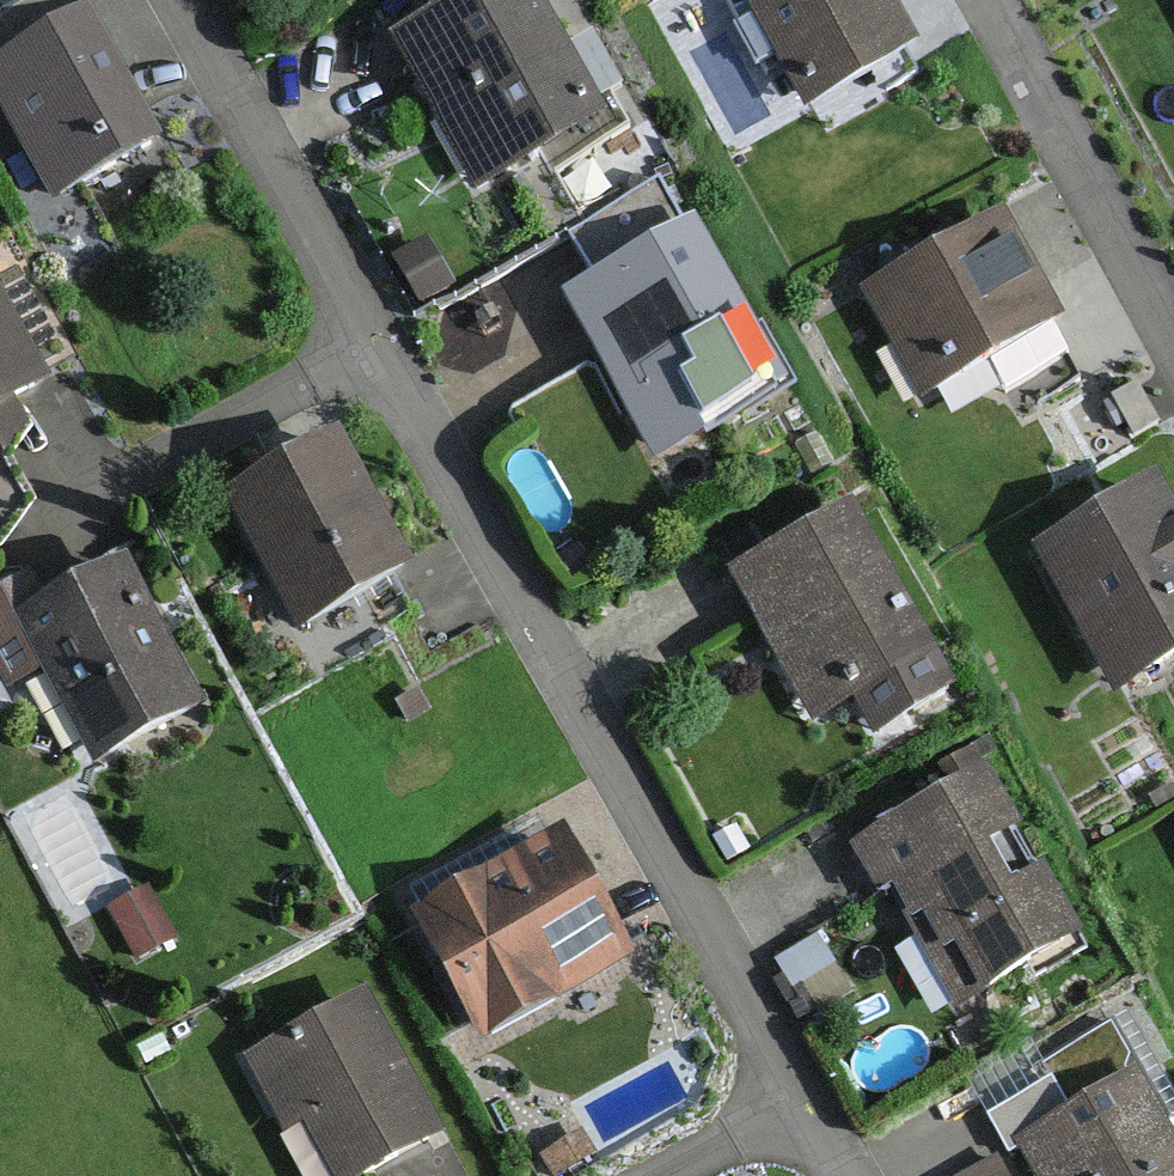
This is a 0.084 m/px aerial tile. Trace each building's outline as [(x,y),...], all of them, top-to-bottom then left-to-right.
[(388,37),(475,190),(607,116),(542,0),(455,0),(388,37)] [(804,109),(918,45),(893,0),(743,0),(804,109)] [(0,59),(0,110),(53,206),(163,145),(88,10),(0,59)] [(1004,212),(859,293),(920,402),(1065,321),(1004,212)] [(694,222),(561,298),(657,466),(790,390),(694,222)] [(51,384),(0,291),(0,412),(51,384)] [(340,434),(223,496),(296,632),(413,569),(340,434)] [(1031,547),(1113,688),(1173,653),(1173,522),(1149,479),(1031,547)] [(877,513),(746,587),(825,727),(879,697),(907,747),(985,703),(877,513)] [(0,593),(0,678),(6,689),(41,671),(90,766),(205,707),(129,559),(45,602),(32,577),(0,593)] [(1093,972),(994,804),(880,870),(979,1038),(1093,972)] [(563,832),(410,915),(479,1043),(633,959),(563,832)] [(155,893),(114,912),(137,963),(178,944),(155,893)] [(243,1059),(286,1135),(300,1127),(328,1175),(378,1175),(448,1137),(366,991),(243,1059)] [(1054,1149),(1068,1175),(1173,1175),(1173,1093),(1172,1090),(1054,1149)] [(949,1175),(1011,1175),(1000,1152),(949,1175)]
